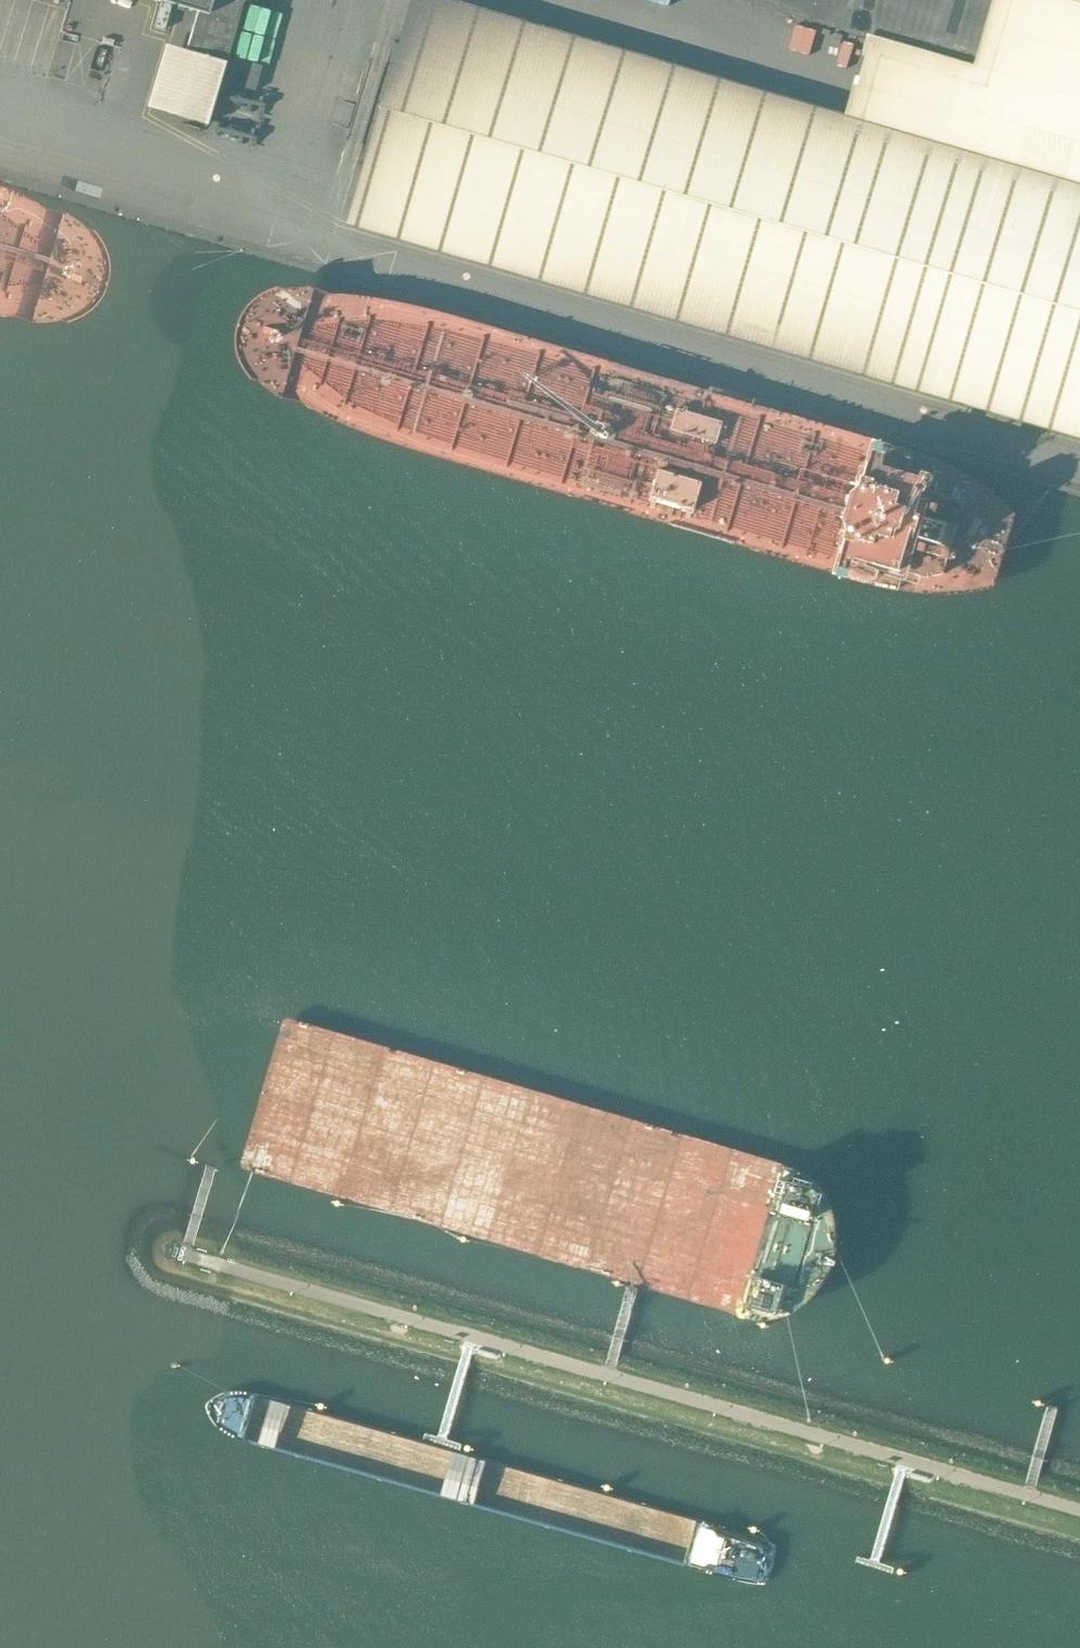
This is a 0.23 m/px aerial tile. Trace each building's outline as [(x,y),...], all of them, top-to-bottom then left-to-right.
[(196,10),(167,114),(205,125),(243,0),(161,0),(196,10)] [(993,0),(739,0),(973,68),(993,0)] [(973,68),(1079,99),(1079,0),(993,0),(973,68)]
